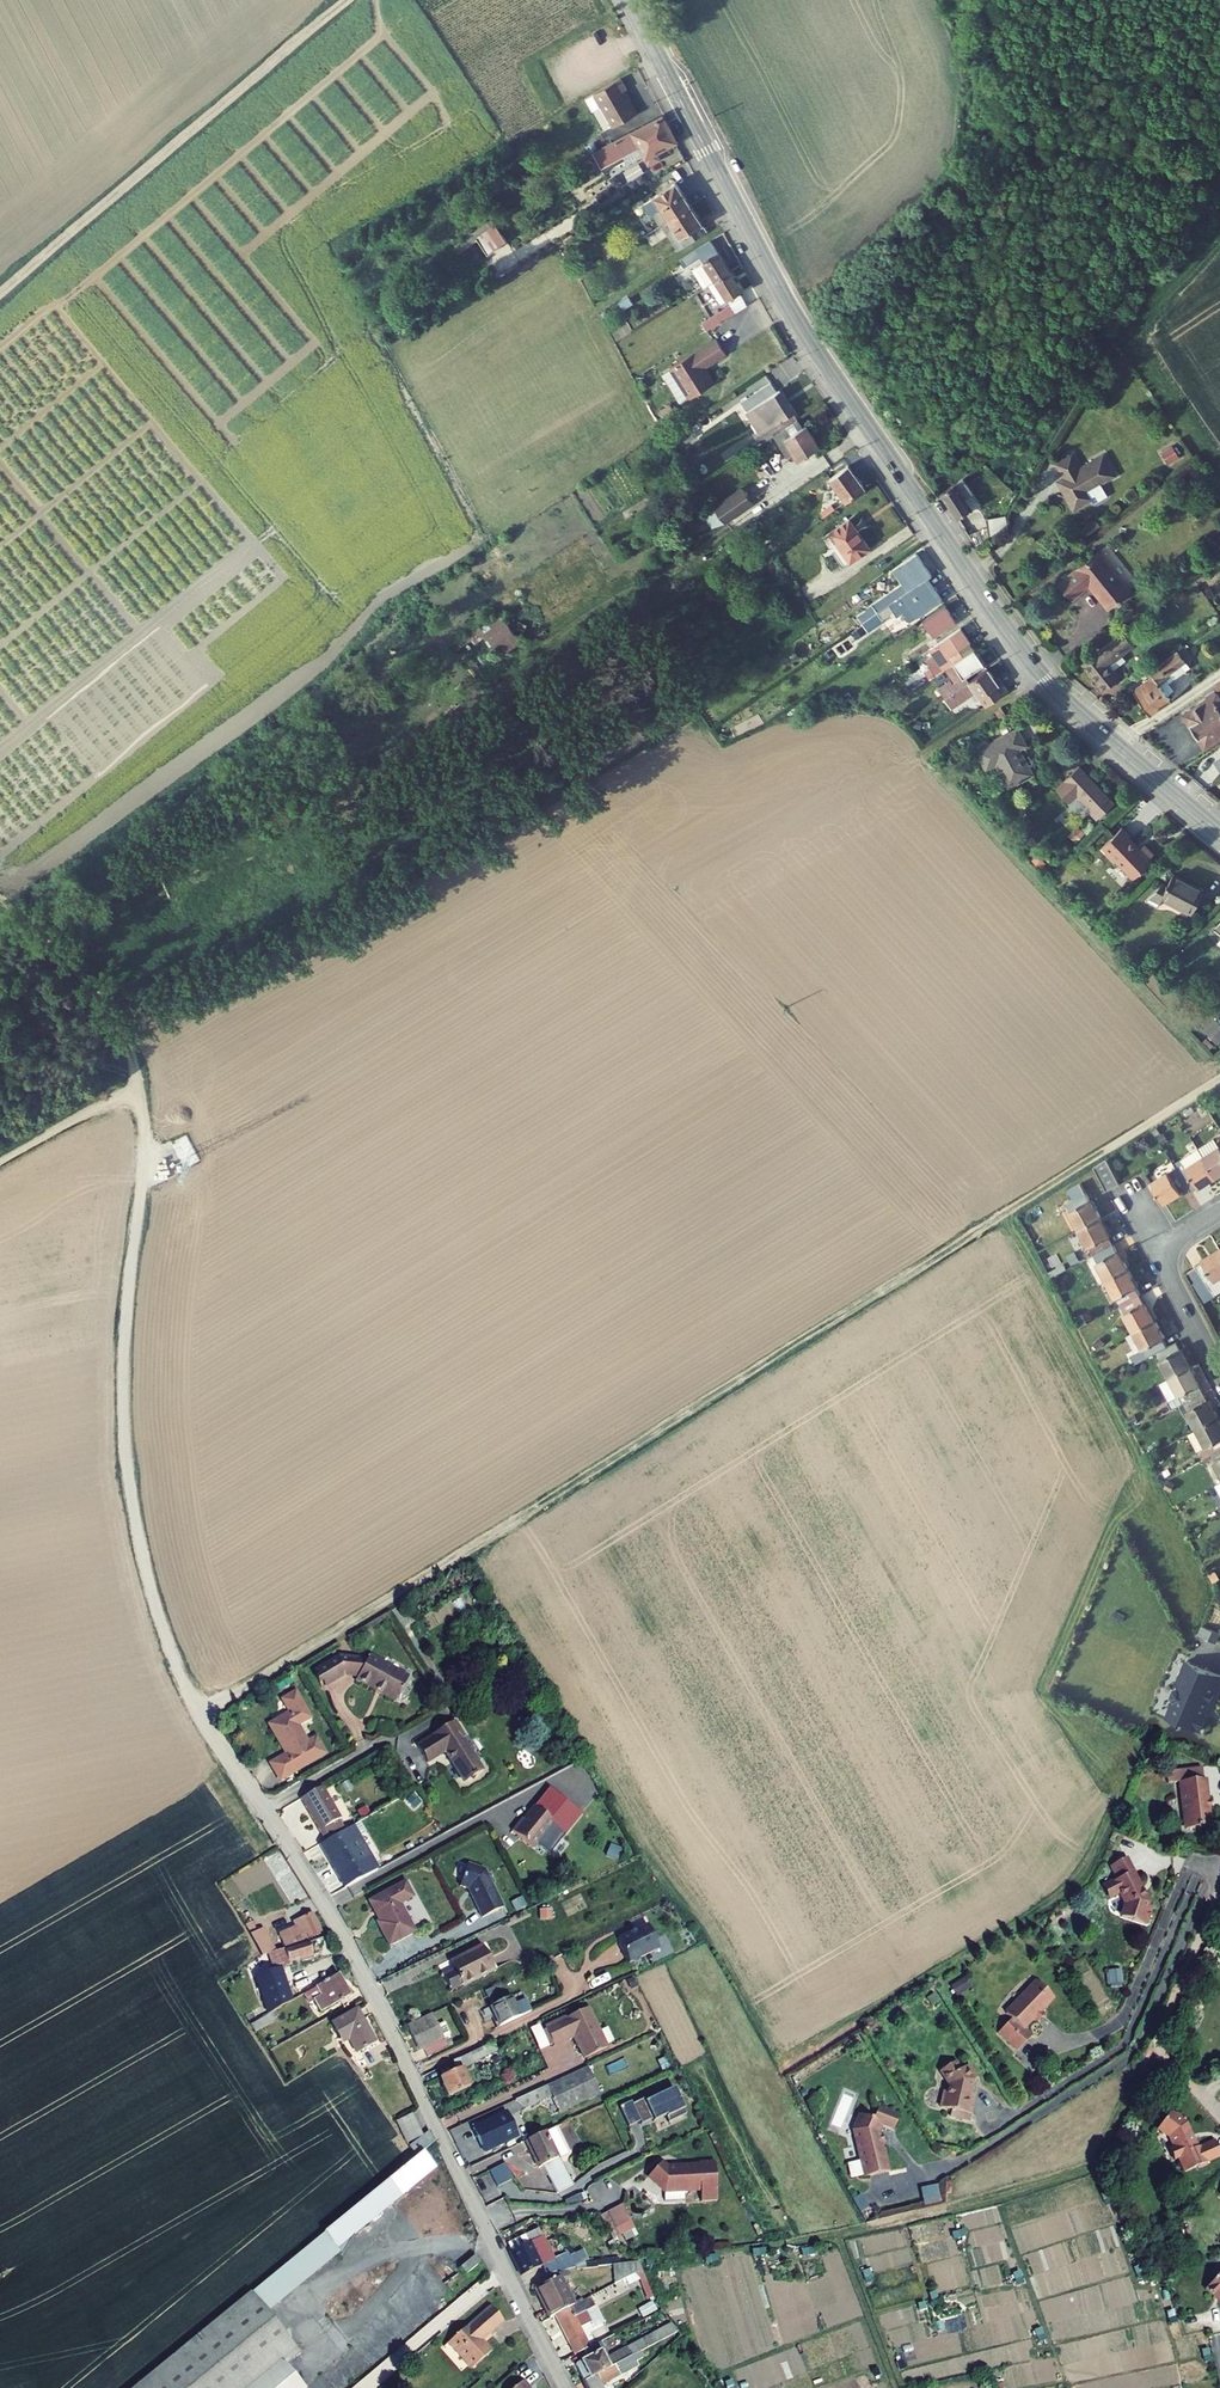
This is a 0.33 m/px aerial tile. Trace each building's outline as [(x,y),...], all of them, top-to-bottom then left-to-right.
[(626,89),(620,78),(594,93),(602,106),(614,127),(637,114),(624,90),(626,89)] [(585,98),(593,111),(602,106),(594,93),(585,98)] [(658,153),(678,142),(663,115),(594,153),(599,161),(605,171),(626,160),(624,156),(640,148),(645,156),(650,165),(661,159),(658,153)] [(626,160),(628,164),(645,156),(640,148),(624,156),(626,160)] [(593,164),(600,176),(605,172),(605,171),(599,161),(593,164)] [(691,206),(676,183),(645,203),(652,214),(661,209),(666,217),(661,220),(663,224),(668,220),(691,206)] [(668,220),(680,238),(673,242),(678,250),(707,231),(691,206),(668,220)] [(661,209),(652,214),(660,226),(662,225),(663,224),(661,220),(666,217),(661,209)] [(496,225),(491,219),(455,246),(460,253),(478,240),(477,239),(496,225)] [(673,242),(680,238),(668,220),(663,224),(662,225),(673,242)] [(478,240),(488,254),(507,240),(496,225),(477,239),(478,240)] [(709,285),(731,271),(710,240),(683,258),(687,265),(700,257),(703,262),(708,270),(702,274),(709,285)] [(679,260),(684,267),(687,265),(683,258),(679,260)] [(703,262),(697,266),(702,274),(708,270),(703,262)] [(740,292),(743,290),(731,271),(709,285),(721,304),(728,300),(731,304),(702,323),(706,331),(710,329),(747,304),(740,292)] [(711,363),(726,353),(716,337),(669,368),(689,398),(715,382),(704,364),(709,361),(711,363)] [(774,435),(797,419),(778,390),(776,392),(770,383),(740,403),(753,422),(757,429),(755,431),(762,442),(774,435)] [(667,418),(675,414),(668,404),(661,409),(667,418)] [(799,459),(819,445),(806,424),(802,427),(797,419),(774,435),(787,454),(793,450),(799,459)] [(676,450),(697,436),(692,429),(671,442),(676,450)] [(1178,457),(1172,446),(1162,452),(1168,463),(1178,457)] [(1100,483),(1114,475),(1103,455),(1079,469),(1071,455),(1057,464),(1066,480),(1068,479),(1072,485),(1065,489),(1064,489),(1074,507),(1090,498),(1093,503),(1108,495),(1100,483)] [(865,488),(848,465),(830,478),(846,501),(865,488)] [(974,493),(964,477),(956,483),(955,483),(940,493),(957,518),(972,508),(967,500),(966,498),(974,493)] [(1185,488),(1189,481),(1181,477),(1178,484),(1185,488)] [(1066,480),(1061,483),(1065,489),(1072,485),(1068,479),(1066,480)] [(726,521),(751,504),(740,488),(715,505),(726,521)] [(972,508),(979,503),(974,495),(967,500),(972,508)] [(1005,516),(1006,515),(986,518),(988,526),(990,537),(1008,524),(1007,522),(1006,520),(1005,516)] [(830,533),(850,562),(870,548),(849,519),(830,533)] [(970,538),(976,546),(990,537),(988,526),(970,538)] [(830,533),(822,538),(842,568),(850,562),(830,533)] [(1095,592),(1109,609),(1130,592),(1097,551),(1058,583),(1071,599),(1088,586),(1093,593),(1095,592)] [(869,600),(877,613),(927,579),(931,576),(916,554),(894,569),(905,586),(874,607),(869,600)] [(917,617),(942,601),(927,579),(877,613),(883,622),(890,618),(888,615),(893,611),(890,607),(897,603),(902,609),(904,612),(911,607),(917,617)] [(1093,593),(1107,610),(1109,609),(1095,592),(1093,593)] [(863,623),(877,613),(869,600),(853,611),(863,623)] [(890,618),(902,609),(897,603),(890,607),(893,611),(888,615),(890,618)] [(933,636),(955,621),(945,606),(922,621),(933,636)] [(910,622),(917,617),(911,607),(904,612),(910,622)] [(500,650),(518,633),(497,611),(479,628),(500,650)] [(869,632),(883,622),(877,613),(863,623),(869,632)] [(969,643),(971,642),(961,628),(930,650),(933,654),(925,660),(931,668),(926,671),(931,678),(946,668),(973,649),(969,643)] [(1082,663),(1104,689),(1120,676),(1114,669),(1109,663),(1121,654),(1133,644),(1122,631),(1082,663)] [(1178,649),(1187,660),(1191,657),(1183,646),(1178,649)] [(938,689),(944,698),(969,681),(965,676),(984,663),(974,648),(973,649),(946,668),(955,682),(953,683),(950,680),(938,689)] [(1133,690),(1149,712),(1170,698),(1168,695),(1175,690),(1168,682),(1166,679),(1170,676),(1168,674),(1185,661),(1177,650),(1147,672),(1151,677),(1133,690)] [(1114,669),(1126,660),(1121,654),(1109,663),(1114,669)] [(1168,682),(1189,666),(1185,661),(1168,674),(1170,676),(1166,679),(1168,682)] [(986,705),(1008,691),(1002,682),(999,684),(988,668),(969,681),(944,698),(950,706),(951,708),(976,691),(986,705)] [(1207,699),(1183,715),(1191,727),(1195,724),(1202,734),(1197,737),(1203,747),(1219,736),(1219,698),(1219,696),(1219,695),(1219,684),(1204,694),(1207,699)] [(844,705),(853,699),(849,692),(840,698),(844,705)] [(941,700),(947,708),(950,706),(944,698),(941,700)] [(1007,717),(1001,707),(995,710),(1001,721),(1007,717)] [(701,713),(710,726),(718,721),(709,708),(701,713)] [(1195,724),(1191,727),(1197,737),(1202,734),(1195,724)] [(1026,745),(1017,729),(989,744),(984,733),(968,742),(973,752),(977,751),(987,769),(996,764),(1009,787),(1032,774),(1019,749),(1026,745)] [(1080,766),(1056,788),(1070,803),(1069,804),(1074,809),(1077,810),(1080,810),(1081,810),(1083,809),(1087,805),(1093,811),(1090,813),(1096,819),(1114,803),(1080,766)] [(1122,828),(1102,847),(1107,852),(1105,853),(1114,862),(1117,860),(1134,878),(1149,864),(1146,860),(1149,857),(1153,853),(1145,845),(1140,849),(1131,841),(1133,840),(1122,828)] [(1038,856),(1033,861),(1039,867),(1044,863),(1038,856)] [(1168,884),(1164,882),(1146,899),(1158,906),(1163,897),(1192,912),(1204,890),(1173,874),(1168,884)] [(1216,1019),(1204,1030),(1216,1043),(1219,1039),(1219,1024),(1216,1019)] [(1207,1109),(1204,1104),(1198,1107),(1201,1113),(1207,1109)] [(1152,1130),(1162,1145),(1168,1141),(1162,1132),(1161,1133),(1157,1127),(1152,1130)] [(1215,1139),(1199,1149),(1217,1178),(1219,1176),(1219,1147),(1215,1139)] [(1200,1188),(1217,1178),(1199,1149),(1175,1165),(1177,1168),(1189,1187),(1192,1192),(1199,1187),(1200,1188)] [(1095,1167),(1107,1191),(1120,1184),(1107,1158),(1095,1167)] [(1182,1192),(1189,1187),(1177,1168),(1152,1184),(1165,1204),(1182,1193),(1182,1192)] [(1081,1229),(1102,1218),(1092,1200),(1091,1201),(1087,1193),(1081,1183),(1070,1189),(1075,1199),(1066,1203),(1081,1229)] [(1111,1236),(1102,1218),(1081,1229),(1094,1255),(1114,1244),(1110,1237),(1111,1236)] [(1108,1280),(1129,1269),(1119,1251),(1118,1252),(1114,1244),(1094,1255),(1108,1280)] [(1197,1266),(1215,1295),(1219,1291),(1219,1250),(1204,1261),(1204,1262),(1197,1266)] [(1071,1264),(1080,1260),(1076,1252),(1067,1256),(1071,1264)] [(1138,1287),(1129,1269),(1108,1280),(1121,1306),(1141,1295),(1137,1287),(1138,1287)] [(1057,1285),(1062,1294),(1068,1291),(1063,1282),(1057,1285)] [(1135,1331),(1156,1320),(1147,1302),(1146,1303),(1141,1295),(1121,1306),(1135,1331)] [(1086,1317),(1082,1308),(1072,1312),(1076,1322),(1086,1317)] [(1165,1338),(1156,1320),(1135,1331),(1144,1349),(1137,1353),(1131,1356),(1135,1364),(1157,1352),(1169,1346),(1164,1339),(1165,1338)] [(1137,1353),(1144,1349),(1135,1331),(1127,1335),(1137,1353)] [(1105,1342),(1101,1337),(1094,1344),(1098,1348),(1105,1342)] [(1171,1378),(1192,1367),(1182,1349),(1181,1349),(1177,1342),(1169,1346),(1157,1352),(1171,1378)] [(1201,1384),(1192,1367),(1171,1378),(1161,1383),(1175,1408),(1184,1403),(1204,1393),(1200,1385),(1201,1384)] [(1198,1429),(1219,1418),(1209,1400),(1208,1400),(1204,1393),(1184,1403),(1198,1429)] [(1135,1414),(1128,1418),(1131,1424),(1138,1420),(1135,1414)] [(1219,1418),(1198,1429),(1189,1434),(1198,1451),(1200,1450),(1205,1458),(1211,1454),(1219,1450),(1219,1420),(1219,1418)] [(1211,1454),(1219,1471),(1219,1450),(1211,1454)] [(1170,1467),(1160,1472),(1163,1478),(1173,1473),(1170,1467)] [(1212,1573),(1216,1581),(1219,1578),(1219,1576),(1217,1571),(1212,1573)] [(417,1616),(418,1611),(408,1609),(406,1618),(411,1620),(417,1616)] [(1219,1636),(1219,1634),(1212,1630),(1208,1637),(1218,1642),(1219,1636)] [(408,1678),(369,1656),(367,1660),(358,1676),(356,1680),(395,1701),(408,1678)] [(315,1671),(324,1686),(343,1675),(339,1657),(315,1671)] [(358,1676),(367,1660),(339,1657),(343,1675),(358,1676)] [(1171,1717),(1202,1730),(1208,1716),(1204,1714),(1208,1704),(1209,1705),(1219,1681),(1219,1676),(1187,1661),(1178,1681),(1182,1683),(1181,1687),(1177,1689),(1174,1695),(1175,1699),(1170,1714),(1171,1717)] [(279,1691),(294,1682),(291,1676),(276,1685),(279,1691)] [(280,1780),(325,1754),(315,1737),(307,1742),(297,1725),(310,1718),(295,1692),(282,1700),(289,1713),(269,1724),(286,1754),(270,1764),(280,1780)] [(464,1782),(481,1770),(462,1739),(464,1738),(453,1722),(441,1729),(442,1731),(417,1747),(426,1763),(443,1752),(445,1753),(464,1782)] [(1177,1783),(1200,1781),(1200,1769),(1165,1772),(1165,1784),(1177,1783)] [(585,1795),(594,1789),(589,1780),(579,1785),(585,1795)] [(1185,1831),(1206,1829),(1205,1811),(1203,1811),(1202,1803),(1206,1803),(1204,1781),(1200,1781),(1177,1783),(1178,1797),(1178,1798),(1179,1810),(1182,1813),(1181,1815),(1181,1827),(1185,1831)] [(301,1798),(325,1841),(345,1830),(339,1820),(341,1819),(322,1786),(301,1798)] [(362,1819),(370,1815),(365,1807),(357,1811),(362,1819)] [(518,1824),(512,1831),(532,1848),(553,1822),(535,1807),(520,1825),(518,1824)] [(339,1877),(360,1865),(347,1842),(325,1855),(339,1877)] [(1119,1894),(1124,1904),(1120,1917),(1145,1925),(1151,1907),(1146,1905),(1147,1902),(1125,1858),(1109,1866),(1115,1879),(1116,1880),(1113,1882),(1119,1894)] [(468,1864),(460,1886),(470,1890),(472,1894),(471,1894),(482,1918),(503,1908),(485,1870),(468,1864)] [(1116,1880),(1115,1879),(1101,1886),(1108,1900),(1119,1894),(1113,1882),(1116,1880)] [(413,1897),(405,1882),(369,1901),(379,1921),(376,1922),(378,1925),(404,1911),(400,1904),(413,1897)] [(415,1932),(404,1911),(378,1925),(389,1946),(415,1932)] [(302,1940),(320,1932),(312,1914),(293,1922),(295,1927),(278,1934),(284,1948),(303,1941),(302,1940)] [(252,1921),(245,1925),(262,1956),(265,1955),(275,1952),(263,1927),(257,1931),(252,1921)] [(628,1963),(658,1949),(646,1924),(617,1938),(628,1963)] [(309,1941),(284,1949),(288,1962),(302,1957),(302,1960),(312,1956),(311,1954),(313,1954),(309,1941)] [(483,1947),(450,1963),(454,1970),(462,1986),(494,1970),(483,1947)] [(275,1952),(265,1955),(270,1971),(281,1968),(289,1965),(288,1962),(284,1949),(275,1952)] [(276,2010),(292,2001),(281,1968),(270,1971),(255,1977),(268,2014),(276,2010)] [(462,1986),(454,1970),(443,1975),(451,1991),(462,1986)] [(1120,1973),(1108,1973),(1108,1985),(1120,1984),(1120,1973)] [(320,2011),(349,1995),(337,1975),(309,1991),(320,2011)] [(969,1986),(963,1978),(950,1986),(955,1995),(969,1986)] [(626,1984),(634,1988),(636,1983),(628,1980),(626,1984)] [(1038,2011),(1052,1997),(1035,1981),(1004,2013),(1010,2018),(997,2031),(1016,2050),(1029,2036),(1021,2029),(1032,2017),(1036,2021),(1042,2015),(1038,2011)] [(937,2000),(933,1993),(925,1997),(930,2004),(937,2000)] [(499,2026),(519,2017),(510,1997),(490,2007),(499,2026)] [(607,2047),(588,2007),(545,2028),(545,2029),(543,2030),(550,2045),(553,2044),(553,2045),(573,2036),(584,2058),(607,2047)] [(348,2039),(356,2053),(375,2042),(356,2009),(331,2023),(339,2038),(345,2034),(348,2039)] [(257,2021),(250,2025),(255,2032),(274,2021),(272,2019),(279,2015),(276,2010),(268,2014),(262,2018),(257,2021)] [(421,2019),(407,2025),(419,2050),(423,2048),(427,2057),(447,2047),(445,2043),(432,2014),(421,2019)] [(531,2026),(537,2049),(546,2046),(540,2024),(531,2026)] [(473,2061),(497,2050),(493,2043),(452,2061),(456,2070),(440,2078),(448,2097),(470,2087),(461,2069),(474,2063),(473,2061)] [(968,2094),(971,2080),(975,2077),(967,2064),(959,2069),(954,2061),(939,2070),(948,2083),(946,2091),(942,2091),(939,2107),(950,2109),(948,2115),(961,2118),(962,2112),(968,2113),(972,2095),(968,2094)] [(587,2067),(515,2100),(520,2110),(551,2096),(559,2113),(600,2094),(587,2067)] [(844,2095),(832,2124),(841,2127),(853,2099),(844,2095)] [(618,2107),(627,2127),(639,2122),(640,2125),(648,2121),(652,2130),(670,2121),(657,2096),(643,2102),(642,2099),(631,2105),(630,2102),(618,2107)] [(878,2132),(877,2131),(881,2122),(894,2128),(899,2116),(878,2107),(873,2119),(861,2114),(854,2129),(862,2161),(865,2176),(889,2171),(884,2147),(881,2148),(880,2144),(884,2143),(882,2131),(878,2132)] [(1179,2159),(1185,2172),(1208,2162),(1201,2146),(1197,2147),(1194,2141),(1193,2142),(1190,2143),(1188,2137),(1190,2136),(1185,2124),(1183,2123),(1186,2120),(1176,2113),(1174,2116),(1169,2112),(1157,2128),(1169,2137),(1174,2147),(1172,2148),(1170,2152),(1173,2158),(1178,2159),(1179,2159)] [(506,2113),(473,2128),(484,2152),(517,2137),(506,2113)] [(411,2115),(397,2122),(400,2129),(414,2122),(411,2115)] [(418,2128),(414,2122),(400,2129),(403,2135),(418,2128)] [(567,2154),(554,2127),(525,2141),(538,2168),(541,2166),(558,2158),(567,2154)] [(421,2135),(418,2128),(403,2135),(407,2142),(421,2135)] [(429,2131),(408,2147),(415,2157),(421,2152),(434,2142),(429,2131)] [(1208,2162),(1219,2157),(1219,2153),(1214,2140),(1201,2146),(1208,2162)] [(421,2152),(415,2157),(323,2233),(339,2253),(341,2256),(354,2235),(359,2231),(358,2230),(370,2220),(374,2222),(381,2215),(380,2212),(434,2168),(421,2152)] [(558,2158),(541,2166),(556,2194),(573,2184),(558,2158)] [(852,2179),(865,2176),(862,2161),(849,2164),(852,2179)] [(676,2191),(676,2193),(701,2192),(701,2202),(717,2201),(715,2162),(699,2163),(699,2165),(681,2166),(681,2168),(669,2169),(662,2162),(648,2176),(654,2182),(653,2183),(663,2193),(663,2192),(664,2191),(676,2191)] [(664,2191),(663,2192),(664,2203),(677,2202),(676,2193),(676,2191),(664,2191)] [(860,2192),(850,2197),(855,2206),(865,2201),(860,2192)] [(621,2203),(599,2216),(613,2239),(620,2235),(615,2227),(630,2218),(621,2203)] [(746,2224),(737,2216),(727,2227),(735,2235),(746,2224)] [(266,2312),(339,2253),(323,2233),(250,2292),(266,2312)] [(526,2234),(506,2243),(511,2252),(509,2253),(521,2276),(542,2266),(546,2277),(575,2267),(566,2253),(554,2259),(549,2248),(543,2251),(537,2239),(530,2242),(526,2234)] [(480,2263),(474,2256),(460,2267),(466,2274),(480,2263)] [(432,2268),(444,2282),(455,2273),(444,2259),(432,2268)] [(641,2269),(638,2262),(612,2265),(614,2284),(625,2278),(635,2272),(641,2269)] [(654,2297),(650,2290),(641,2269),(635,2272),(638,2278),(649,2299),(654,2297)] [(638,2278),(635,2272),(625,2278),(628,2284),(638,2278)] [(1205,2288),(1215,2298),(1216,2297),(1219,2300),(1219,2272),(1205,2288)] [(555,2314),(573,2305),(560,2279),(559,2277),(535,2289),(549,2317),(555,2314)] [(305,2387),(285,2363),(292,2357),(293,2359),(300,2353),(266,2312),(250,2292),(133,2387),(305,2387)] [(555,2314),(575,2355),(584,2351),(589,2348),(579,2328),(590,2322),(585,2311),(594,2307),(589,2297),(573,2305),(555,2314)] [(653,2302),(642,2308),(646,2316),(657,2310),(653,2302)] [(471,2369),(491,2351),(483,2343),(482,2345),(479,2342),(490,2333),(489,2332),(502,2320),(490,2307),(478,2318),(477,2317),(451,2340),(459,2348),(455,2351),(471,2369)] [(390,2324),(377,2335),(390,2352),(403,2342),(390,2324)] [(671,2324),(627,2347),(632,2356),(652,2345),(669,2336),(677,2332),(671,2324)] [(680,2335),(677,2332),(669,2336),(672,2343),(680,2335)] [(658,2356),(672,2343),(669,2336),(652,2345),(656,2351),(658,2356)] [(455,2351),(459,2348),(451,2340),(448,2342),(455,2351)] [(575,2365),(583,2381),(609,2367),(605,2359),(601,2350),(604,2349),(600,2342),(589,2348),(584,2351),(588,2358),(575,2365)] [(601,2386),(620,2376),(619,2374),(627,2369),(632,2379),(646,2367),(641,2359),(656,2351),(652,2345),(632,2356),(609,2367),(583,2381),(587,2387),(602,2387),(601,2386)] [(632,2356),(627,2347),(605,2359),(609,2367),(632,2356)]
